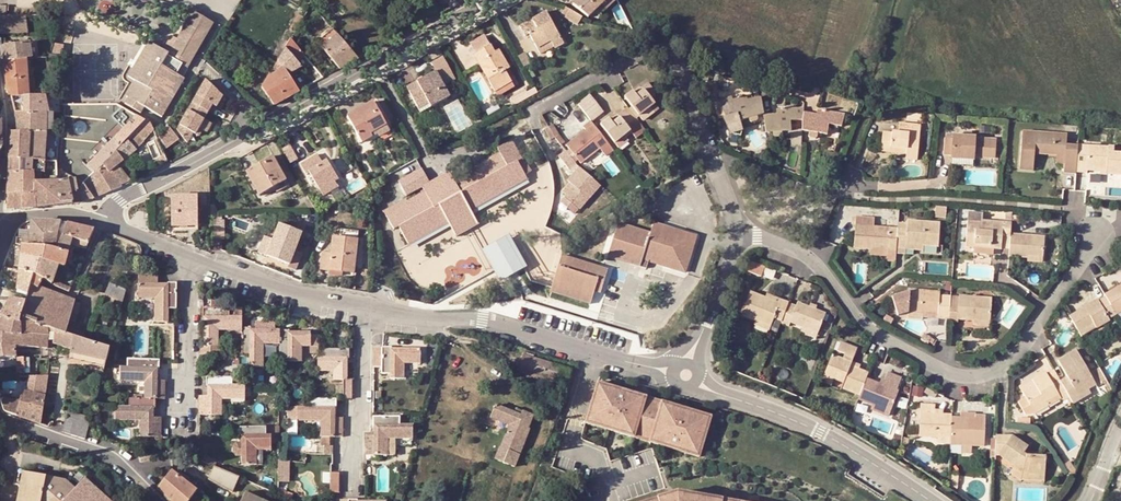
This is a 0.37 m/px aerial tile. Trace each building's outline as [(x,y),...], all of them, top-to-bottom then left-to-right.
[(579,11),(587,17),(589,15),(599,6),(606,11),(615,1),(614,0),(578,0),(573,4),(579,11)] [(575,9),(563,4),(561,11),(572,16),(575,9)] [(174,62),(179,66),(186,69),(213,24),(192,12),(172,45),(167,41),(161,50),(149,43),(130,75),(136,79),(126,97),(130,100),(126,106),(139,113),(143,107),(161,117),(182,81),(173,76),(168,72),(174,62)] [(561,44),(544,12),(518,26),(524,36),(528,34),(536,48),(539,55),(550,50),(561,44)] [(290,27),(295,30),(302,18),(297,15),(290,27)] [(25,16),(0,17),(0,34),(16,35),(28,33),(25,16)] [(322,48),(338,35),(333,29),(317,42),(322,48)] [(338,35),(322,48),(339,69),(358,59),(355,55),(338,35)] [(297,62),(304,56),(292,43),(290,39),(285,48),(297,62)] [(13,61),(26,59),(32,58),(29,42),(1,47),(3,61),(12,60),(13,61)] [(29,42),(32,58),(38,58),(36,42),(29,42)] [(360,52),(362,57),(377,49),(374,44),(360,52)] [(53,45),(50,55),(60,56),(62,45),(53,45)] [(472,55),(493,93),(510,83),(504,73),(508,70),(498,51),(493,53),(490,46),(472,55)] [(297,62),(285,48),(277,61),(287,76),(301,68),(297,62)] [(522,55),(516,58),(521,69),(527,66),(522,55)] [(405,88),(416,109),(427,104),(429,108),(449,97),(442,86),(454,80),(442,57),(430,64),(435,72),(405,88)] [(5,69),(6,80),(28,78),(26,59),(13,61),(12,60),(3,61),(4,69),(5,69)] [(293,85),(291,82),(287,76),(277,61),(274,66),(261,88),(273,106),(298,92),(295,88),(293,85)] [(173,76),(179,66),(174,62),(168,72),(173,76)] [(30,97),(28,78),(6,80),(7,91),(11,91),(12,98),(30,97)] [(206,80),(193,104),(208,112),(212,105),(216,107),(223,96),(206,80)] [(510,83),(493,93),(496,99),(513,89),(510,83)] [(621,98),(636,116),(646,108),(652,102),(649,99),(653,95),(645,84),(638,89),(641,92),(635,97),(629,90),(621,98)] [(510,98),(514,103),(533,93),(532,90),(525,93),(524,90),(510,98)] [(592,92),(578,101),(590,121),(604,112),(592,92)] [(12,98),(16,113),(42,113),(47,113),(49,113),(46,96),(44,96),(41,96),(36,96),(30,97),(12,98)] [(737,125),(761,120),(759,104),(759,102),(746,104),(745,100),(731,103),(730,99),(717,103),(723,119),(721,120),(726,138),(728,138),(736,140),(738,135),(739,135),(737,125)] [(117,103),(62,105),(61,112),(61,116),(60,136),(59,147),(57,163),(57,169),(83,184),(103,164),(116,151),(127,140),(134,133),(146,121),(117,103)] [(208,112),(193,104),(193,103),(178,130),(187,143),(193,133),(199,136),(203,130),(207,132),(211,123),(204,119),(208,112)] [(387,133),(372,104),(346,117),(361,144),(375,137),(377,139),(387,133)] [(427,104),(416,109),(419,114),(429,108),(427,104)] [(640,122),(651,113),(646,108),(636,116),(640,122)] [(816,114),(802,114),(801,123),(800,134),(808,133),(808,139),(817,139),(817,134),(828,135),(828,124),(844,124),(844,112),(826,112),(816,110),(816,114)] [(596,125),(612,143),(621,136),(627,130),(624,126),(629,121),(620,111),(613,117),(616,120),(611,124),(605,117),(596,125)] [(801,123),(802,114),(802,111),(774,113),(775,119),(761,120),(763,137),(772,136),(783,135),(791,135),(790,124),(801,123)] [(47,132),(47,113),(42,113),(16,113),(16,132),(47,132)] [(134,133),(143,142),(153,129),(148,118),(146,121),(134,133)] [(577,163),(591,152),(596,148),(602,156),(608,150),(587,123),(580,129),(582,132),(564,147),(577,163)] [(175,136),(167,124),(158,139),(161,147),(175,136)] [(163,150),(179,139),(167,124),(175,136),(161,147),(163,150)] [(922,158),(926,127),(900,124),(899,130),(892,130),(891,132),(883,131),(881,145),(889,146),(889,150),(902,152),(903,145),(910,146),(909,156),(922,158)] [(554,136),(548,126),(546,128),(551,137),(554,136)] [(947,134),(938,134),(937,150),(946,151),(945,155),(967,157),(968,153),(989,154),(989,136),(969,135),(969,132),(964,132),(964,126),(959,126),(959,131),(947,130),(947,134)] [(541,130),(547,140),(551,137),(546,128),(541,130)] [(153,129),(149,135),(151,141),(157,138),(153,129)] [(46,146),(47,132),(16,132),(11,132),(10,159),(34,160),(44,161),(46,146)] [(136,150),(143,142),(134,133),(127,140),(136,150)] [(1057,174),(1069,174),(1069,171),(1069,143),(1057,143),(1058,134),(1013,133),(1011,172),(1026,172),(1027,156),(1027,150),(1058,151),(1057,163),(1057,174)] [(792,147),(799,147),(800,134),(791,135),(792,147)] [(616,148),(625,141),(621,136),(612,143),(616,148)] [(136,150),(127,140),(116,151),(123,160),(136,150)] [(424,192),(405,201),(404,199),(382,210),(393,230),(397,228),(407,246),(446,225),(454,237),(476,224),(469,212),(525,181),(515,163),(524,158),(514,140),(493,151),(495,154),(453,175),(451,172),(436,180),(432,183),(424,168),(398,182),(407,196),(422,188),(424,192)] [(1080,144),(1069,143),(1069,171),(1079,171),(1080,165),(1080,144)] [(1102,145),(1080,144),(1080,165),(1100,166),(1100,171),(1120,172),(1120,171),(1120,150),(1102,150),(1102,145)] [(44,161),(45,161),(57,163),(59,147),(46,146),(44,161)] [(1058,151),(1027,150),(1027,156),(1048,158),(1048,162),(1057,163),(1058,151)] [(116,151),(103,164),(122,187),(131,180),(117,165),(123,160),(116,151)] [(577,163),(581,168),(594,157),(591,152),(577,163)] [(564,173),(573,166),(562,154),(554,160),(564,173)] [(271,157),(243,173),(256,196),(284,182),(271,157)] [(323,161),(318,163),(315,157),(297,167),(301,175),(306,172),(318,196),(334,188),(328,175),(330,174),(323,161)] [(34,160),(10,159),(9,173),(33,175),(33,173),(34,160)] [(34,160),(33,173),(42,174),(42,173),(44,173),(45,161),(44,161),(34,160)] [(58,182),(57,169),(57,163),(45,161),(44,173),(42,173),(42,174),(43,183),(58,182)] [(93,198),(122,187),(103,164),(83,184),(93,198)] [(83,184),(57,169),(58,182),(69,182),(73,204),(79,203),(93,198),(83,184)] [(588,205),(600,192),(597,189),(587,180),(577,170),(565,182),(568,185),(564,190),(568,194),(565,197),(558,203),(571,217),(586,203),(588,205)] [(43,183),(42,174),(33,173),(33,175),(9,173),(9,179),(35,178),(35,183),(43,183)] [(9,179),(8,196),(35,194),(35,183),(35,178),(9,179)] [(69,182),(58,182),(43,183),(35,183),(35,194),(36,208),(53,206),(73,204),(69,182)] [(35,194),(8,196),(7,209),(19,209),(31,208),(36,208),(35,194)] [(195,234),(196,199),(170,198),(170,225),(181,226),(181,233),(195,234)] [(850,222),(867,223),(868,214),(851,214),(850,222)] [(215,215),(206,215),(206,242),(215,242),(215,215)] [(893,221),(893,224),(891,251),(905,252),(905,247),(901,246),(901,240),(917,240),(932,241),(934,218),(901,217),(901,221),(893,221)] [(224,238),(225,219),(216,219),(215,238),(224,238)] [(961,219),(960,246),(968,247),(968,252),(987,254),(988,248),(995,248),(996,236),(1004,236),(1005,231),(1005,221),(976,219),(976,220),(961,219)] [(57,240),(61,223),(32,222),(31,239),(31,247),(55,250),(57,240)] [(688,269),(699,234),(655,222),(652,233),(619,223),(610,257),(642,266),(645,257),(653,259),(688,269)] [(882,253),(890,254),(891,251),(893,224),(867,223),(850,222),(849,245),(868,246),(869,241),(883,242),(882,253)] [(62,223),(61,223),(57,240),(60,241),(62,235),(67,224),(62,223)] [(67,224),(62,235),(72,239),(79,240),(77,246),(86,250),(88,244),(94,230),(67,224)] [(270,240),(262,236),(255,251),(289,264),(301,234),(277,224),(270,240)] [(1004,236),(1003,255),(1021,256),(1022,252),(1038,253),(1039,233),(1005,231),(1004,236)] [(498,276),(500,279),(509,275),(511,274),(524,267),(527,266),(510,233),(483,249),(496,271),(497,274),(498,276)] [(70,244),(72,239),(62,235),(60,241),(57,249),(68,253),(70,244)] [(23,245),(22,246),(31,247),(31,239),(19,237),(16,236),(14,244),(23,245)] [(319,269),(352,273),(356,241),(329,237),(328,253),(321,252),(319,269)] [(58,265),(58,266),(64,268),(68,253),(57,249),(55,250),(31,247),(22,246),(21,255),(58,265)] [(36,275),(43,279),(52,285),(53,281),(58,266),(58,265),(21,255),(20,270),(36,275)] [(596,292),(602,293),(607,270),(562,257),(553,288),(552,293),(593,305),(596,292)] [(653,259),(645,257),(642,266),(650,269),(653,259)] [(760,269),(747,264),(743,275),(756,280),(760,269)] [(773,278),(776,269),(766,266),(763,275),(773,278)] [(19,275),(20,270),(5,267),(4,276),(16,278),(16,275),(19,275)] [(38,288),(38,287),(43,279),(36,275),(20,270),(19,275),(18,279),(17,292),(27,295),(31,284),(38,288)] [(169,286),(163,286),(164,284),(158,283),(158,276),(139,275),(139,295),(155,296),(155,320),(168,321),(168,308),(177,308),(177,282),(169,282),(169,284),(169,286)] [(1098,292),(1099,293),(1109,310),(1120,304),(1120,280),(1098,292)] [(53,285),(69,292),(71,289),(53,281),(52,285),(53,285)] [(105,293),(123,300),(126,288),(110,282),(105,293)] [(25,302),(20,319),(47,328),(53,330),(66,334),(66,333),(68,328),(70,321),(75,302),(75,301),(74,301),(38,287),(38,288),(31,284),(27,295),(25,302)] [(932,317),(943,317),(945,294),(933,293),(933,289),(904,286),(903,288),(886,294),(892,314),(902,311),(902,317),(917,317),(917,316),(917,311),(932,312),(932,317)] [(954,291),(954,294),(945,294),(943,317),(952,318),(952,313),(969,315),(985,316),(986,293),(954,291)] [(1099,293),(1062,313),(1071,329),(1085,321),(1088,325),(1110,313),(1109,310),(1099,293)] [(767,331),(774,333),(786,303),(778,300),(776,306),(763,301),(748,294),(739,317),(754,323),(768,328),(767,331)] [(778,300),(765,296),(763,301),(776,306),(778,300)] [(0,316),(0,317),(19,324),(20,319),(25,302),(12,298),(0,316)] [(81,304),(75,302),(70,321),(76,322),(81,304)] [(815,333),(822,313),(812,310),(806,308),(793,303),(786,323),(801,328),(815,333)] [(243,332),(243,328),(243,317),(230,317),(230,309),(204,309),(203,318),(205,319),(208,318),(208,323),(205,323),(205,348),(201,348),(201,357),(222,357),(222,348),(217,348),(217,333),(243,332)] [(20,319),(19,324),(0,317),(0,346),(15,346),(15,347),(47,349),(47,328),(20,319)] [(1085,321),(1071,329),(1073,334),(1088,325),(1085,321)] [(276,322),(257,322),(257,330),(257,332),(252,333),(252,330),(252,328),(243,328),(243,332),(244,356),(252,356),(253,368),(265,369),(265,343),(281,343),(281,331),(281,330),(276,330),(276,322)] [(768,328),(754,323),(752,328),(766,334),(767,331),(768,328)] [(66,333),(73,336),(83,339),(85,334),(68,328),(66,333)] [(815,333),(801,328),(799,333),(813,338),(815,333)] [(53,343),(70,349),(71,349),(73,336),(66,333),(66,334),(53,330),(53,343)] [(311,335),(311,332),(295,332),(295,335),(290,335),(289,332),(289,331),(281,331),(281,343),(281,360),(289,360),(290,362),(302,362),(302,344),(311,344),(311,353),(319,353),(319,334),(311,335)] [(69,359),(105,369),(110,348),(83,339),(73,336),(71,349),(70,349),(70,353),(69,359)] [(836,384),(854,390),(861,374),(863,368),(855,366),(856,363),(845,358),(850,345),(833,338),(829,346),(838,349),(835,356),(824,352),(817,371),(827,375),(837,378),(836,384)] [(374,345),(374,364),(382,364),(382,370),(390,370),(390,375),(403,375),(403,358),(420,358),(420,346),(396,345),(396,348),(391,348),(391,346),(391,344),(382,343),(382,345),(374,345)] [(15,357),(15,351),(15,347),(15,346),(0,346),(0,360),(4,359),(16,358),(15,357)] [(1065,381),(1059,385),(1066,398),(1074,394),(1072,389),(1081,384),(1089,379),(1071,347),(1052,358),(1061,374),(1065,381)] [(318,357),(318,370),(335,370),(335,378),(343,378),(343,397),(352,397),(352,378),(347,378),(347,361),(344,361),(343,357),(346,357),(348,357),(348,348),(323,348),(323,357),(318,357)] [(144,397),(155,398),(164,398),(165,379),(157,379),(157,374),(157,373),(154,373),(154,368),(157,368),(159,368),(159,359),(127,359),(127,368),(119,367),(119,379),(140,380),(144,379),(144,397)] [(1066,398),(1059,385),(1055,378),(1054,377),(1047,381),(1043,373),(1040,368),(1025,377),(1026,382),(1015,389),(1020,398),(1013,402),(1017,412),(1027,411),(1041,403),(1038,399),(1050,392),(1053,396),(1055,399),(1060,396),(1062,401),(1066,398)] [(880,383),(861,374),(854,390),(853,393),(867,400),(884,407),(893,388),(890,387),(895,374),(883,369),(879,377),(882,378),(880,383)] [(1043,373),(1047,381),(1054,377),(1050,369),(1043,373)] [(817,371),(815,377),(825,381),(827,375),(817,371)] [(1061,374),(1055,378),(1059,385),(1065,381),(1061,374)] [(210,388),(207,388),(207,394),(199,394),(199,413),(219,413),(219,397),(245,397),(244,380),(231,380),(231,375),(205,375),(205,384),(207,384),(210,384),(210,388)] [(20,402),(0,399),(4,411),(41,425),(45,397),(48,376),(30,376),(26,392),(22,391),(20,402)] [(1026,382),(1025,377),(1012,385),(1015,389),(1026,382)] [(132,392),(132,397),(144,397),(144,379),(140,380),(140,392),(132,392)] [(584,421),(635,436),(648,395),(597,380),(584,421)] [(1074,394),(1084,388),(1081,384),(1072,389),(1074,394)] [(1041,403),(1053,396),(1050,392),(1038,399),(1041,403)] [(648,395),(635,436),(648,441),(661,399),(648,395)] [(154,406),(155,398),(144,397),(132,397),(129,397),(129,407),(115,407),(115,420),(140,421),(140,436),(160,436),(161,417),(153,416),(153,412),(150,412),(150,406),(153,407),(154,406)] [(310,398),(311,405),(298,405),(298,419),(323,419),(324,436),(325,436),(334,437),(343,437),(343,416),(335,416),(335,411),(332,411),(332,406),(335,407),(336,406),(336,397),(310,398)] [(711,413),(661,399),(648,441),(699,455),(711,413)] [(884,407),(867,400),(865,406),(881,414),(884,407)] [(945,434),(946,416),(946,412),(929,412),(929,403),(914,403),(913,434),(930,434),(945,434)] [(298,419),(298,405),(289,406),(289,419),(298,419)] [(520,416),(513,414),(493,406),(489,417),(509,425),(500,447),(499,446),(494,458),(514,466),(528,429),(527,428),(531,416),(521,412),(520,416)] [(100,413),(93,411),(91,419),(97,421),(100,413)] [(69,412),(67,419),(89,425),(91,419),(69,412)] [(945,434),(945,440),(944,443),(978,443),(978,413),(969,413),(969,415),(956,416),(946,416),(945,434)] [(377,428),(374,428),(374,433),(366,433),(366,452),(386,452),(386,435),(411,435),(412,422),(399,422),(399,414),(372,414),(372,423),(374,423),(377,424),(377,428)] [(86,437),(88,431),(89,425),(67,419),(63,432),(77,437),(85,439),(86,437)] [(232,452),(235,455),(240,456),(240,464),(253,464),(253,447),(261,447),(269,447),(270,434),(265,433),(265,426),(238,426),(238,434),(240,434),(243,435),(243,440),(240,439),(240,441),(235,442),(232,445),(232,452)] [(1004,432),(989,432),(989,447),(1006,462),(1004,465),(1012,473),(1036,473),(1036,456),(1018,455),(1015,452),(1021,446),(1004,432)] [(334,445),(334,437),(325,436),(325,446),(328,446),(328,445),(334,445)] [(328,445),(328,446),(328,454),(337,454),(336,446),(334,445),(328,445)] [(253,447),(253,464),(261,464),(261,447),(253,447)] [(290,480),(290,459),(279,459),(279,480),(290,480)] [(1057,463),(1065,477),(1069,469),(1063,459),(1057,463)] [(1012,473),(1004,465),(1000,469),(1010,479),(1035,480),(1036,473),(1012,473)] [(214,466),(208,479),(232,492),(239,477),(214,466)] [(197,490),(172,470),(157,489),(169,500),(189,500),(197,490)] [(85,478),(75,489),(66,481),(16,471),(14,484),(20,486),(17,500),(111,500),(85,478)] [(338,492),(337,472),(328,472),(329,492),(338,492)] [(84,478),(79,474),(73,481),(77,485),(84,478)] [(723,496),(677,487),(667,492),(638,500),(722,500),(723,496)] [(255,497),(246,493),(242,500),(253,500),(255,497)]
